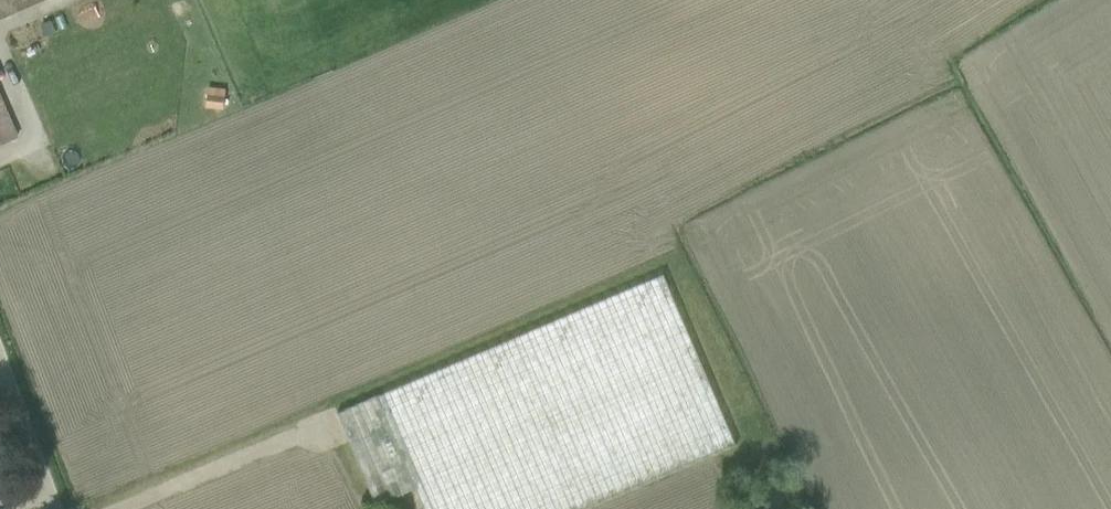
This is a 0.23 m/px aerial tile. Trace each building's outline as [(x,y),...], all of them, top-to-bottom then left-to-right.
[(51,0),(0,0),(0,21),(51,0)] [(19,135),(0,90),(0,142),(19,135)] [(735,448),(668,281),(367,402),(411,508),(584,508),(735,448)]
